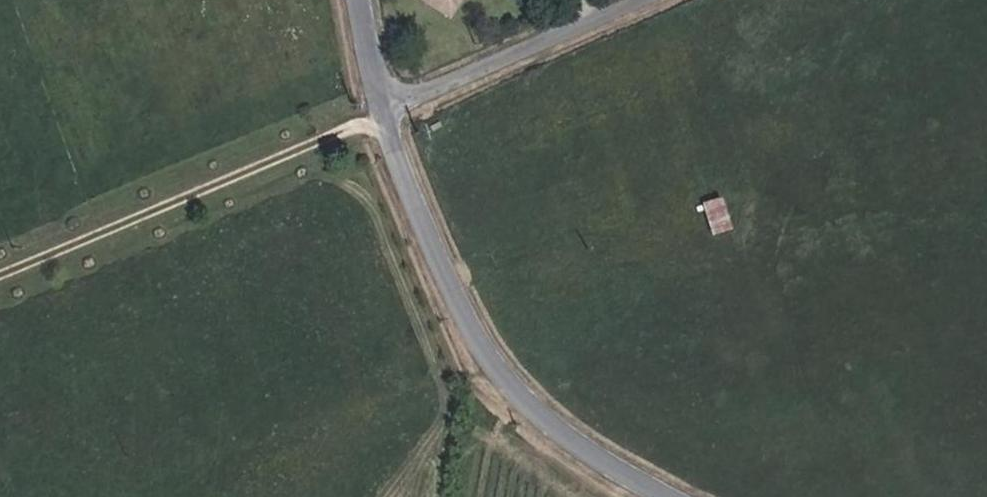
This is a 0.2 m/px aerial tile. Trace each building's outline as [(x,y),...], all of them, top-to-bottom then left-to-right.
[(453,0),(432,0),(447,10),(453,0)]
